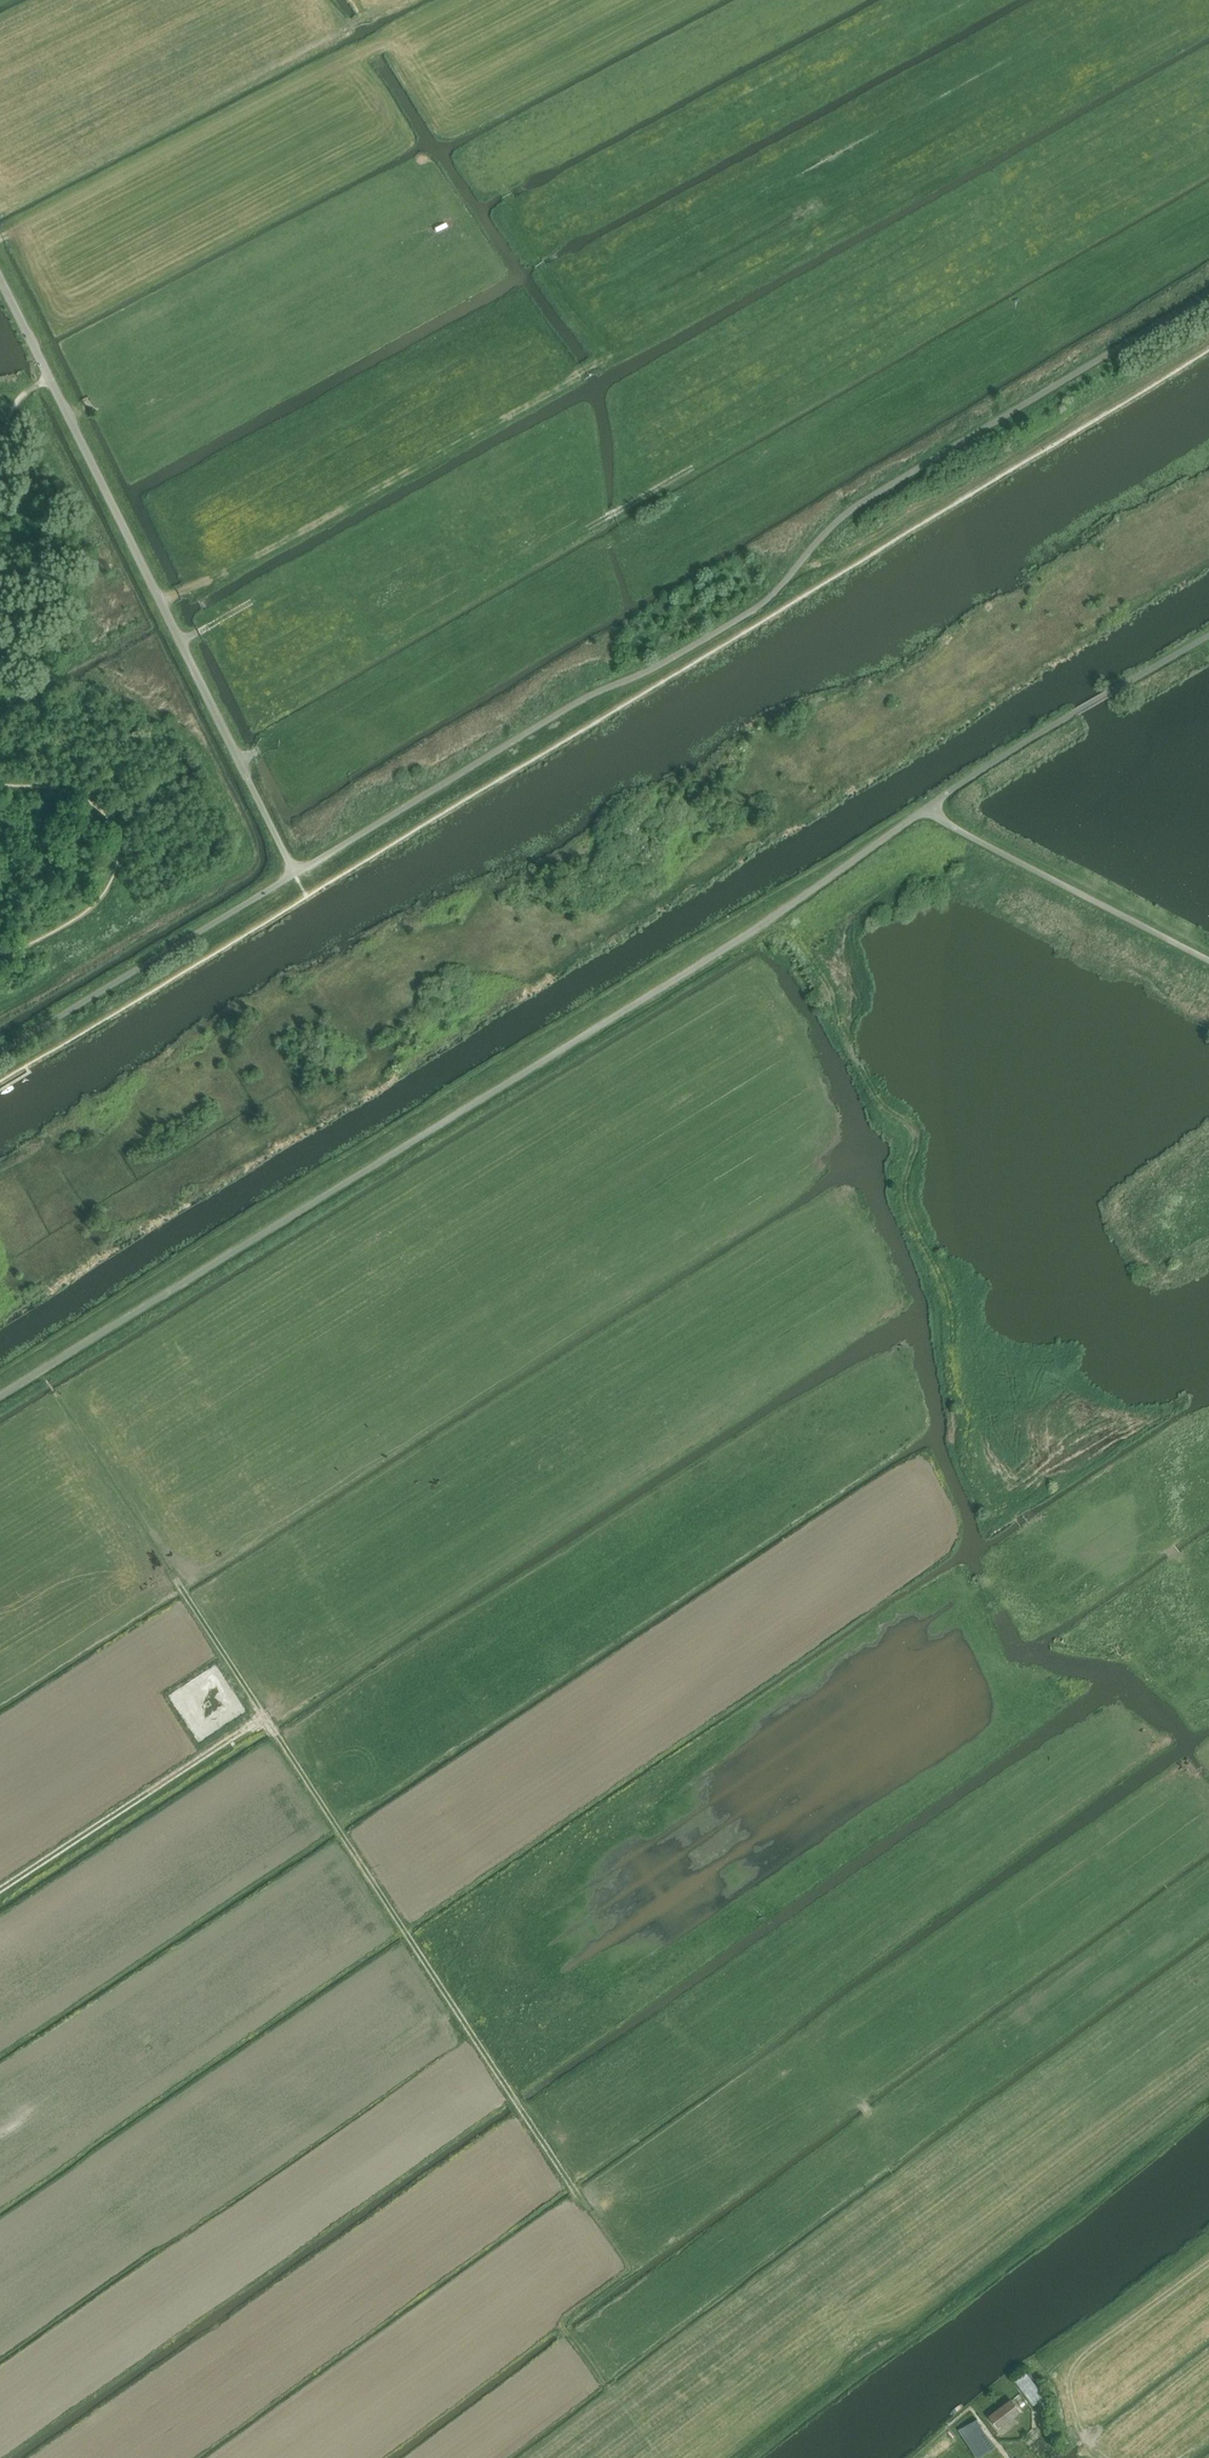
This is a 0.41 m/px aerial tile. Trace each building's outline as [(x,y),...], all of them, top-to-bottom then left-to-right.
[(1034,2406),(1044,2398),(1043,2397),(1039,2389),(1027,2373),(1016,2382),(1034,2406)] [(999,2428),(1021,2412),(1013,2401),(991,2417),(999,2428)] [(996,2448),(984,2431),(978,2420),(960,2430),(978,2457),(980,2457),(996,2448)]
